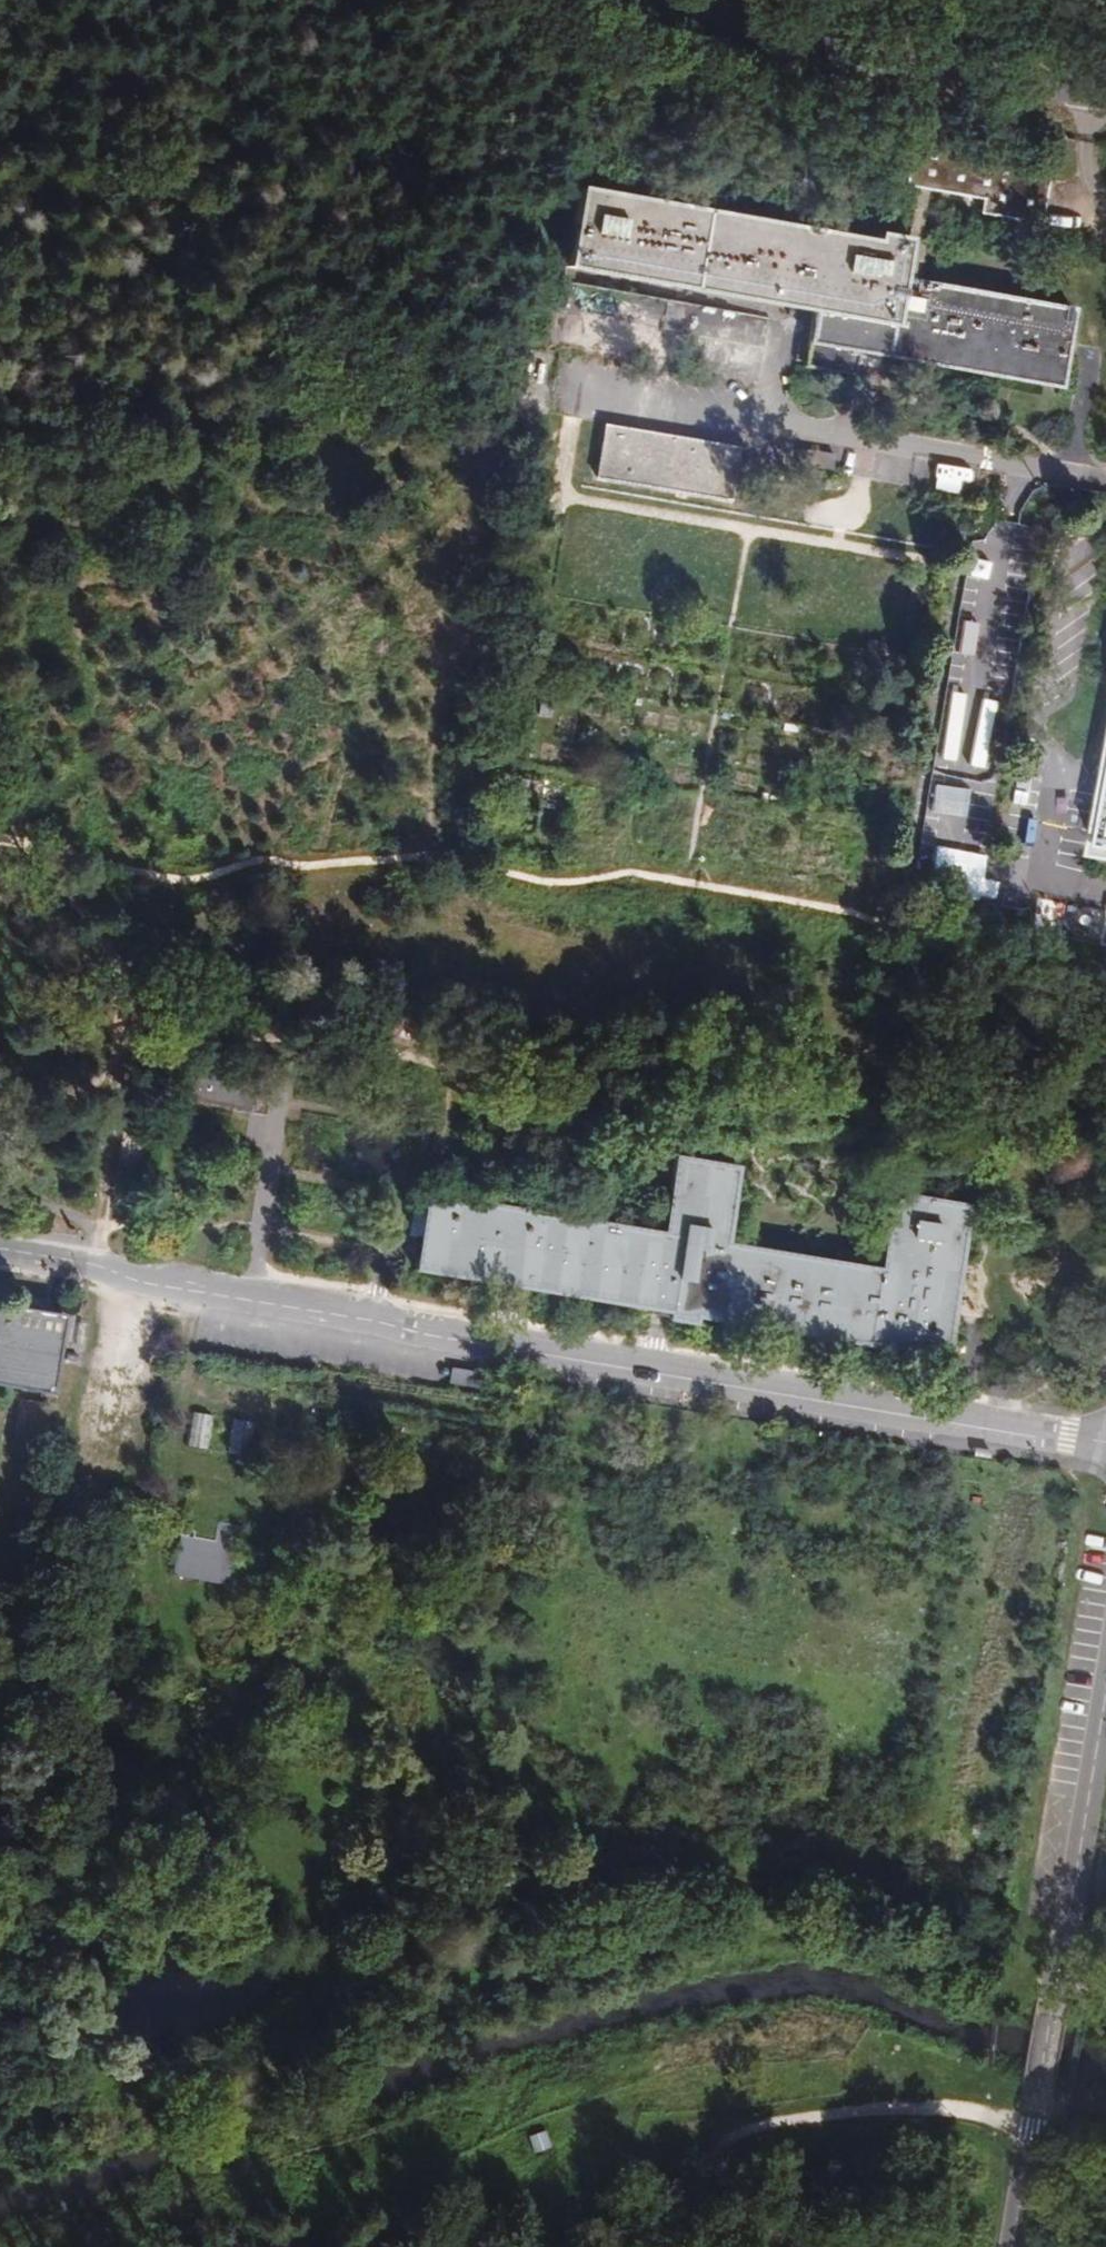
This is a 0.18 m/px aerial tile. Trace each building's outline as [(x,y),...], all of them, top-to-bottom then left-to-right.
[(907,144),(899,190),(909,192),(930,195),(976,204),(974,219),(1034,230),(1045,168),(907,144)] [(572,192),(558,272),(805,316),(796,368),(843,376),(847,355),(862,358),(1052,391),(1066,311),(1050,308),(914,285),(894,281),(900,242),(871,237),(870,244),(572,192)] [(930,195),(909,192),(900,242),(894,281),(914,285),(930,195)] [(733,453),(598,430),(589,483),(724,506),(733,453)] [(1087,865),(1105,869),(1105,753),(1103,772),(1087,865)] [(1102,912),(1095,949),(1105,951),(1105,912),(1102,912)] [(249,1088),(184,1076),(179,1107),(244,1119),(249,1088)] [(262,1090),(249,1088),(244,1119),(256,1121),(262,1090)] [(664,1233),(451,1198),(450,1202),(425,1198),(413,1270),(669,1312),(668,1320),(695,1324),(696,1318),(944,1359),(969,1205),(894,1193),(881,1270),(726,1244),(739,1168),(677,1157),(664,1233)] [(41,1395),(53,1317),(0,1308),(0,1388),(41,1395)] [(490,1375),(449,1368),(445,1394),(486,1401),(490,1375)] [(205,1421),(184,1417),(180,1446),(200,1449),(205,1421)] [(247,1427),(227,1424),(221,1456),(242,1460),(247,1427)] [(289,1435),(280,1433),(276,1462),(285,1463),(289,1435)] [(219,1546),(174,1539),(167,1578),(244,1591),(249,1562),(217,1556),(219,1546)] [(544,2129),(526,2136),(533,2155),(551,2148),(544,2129)]
